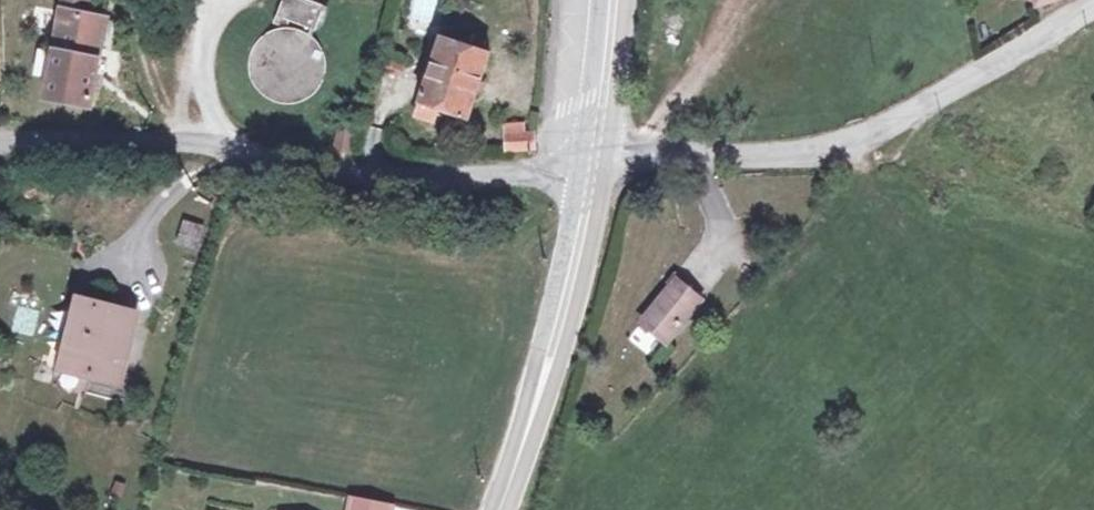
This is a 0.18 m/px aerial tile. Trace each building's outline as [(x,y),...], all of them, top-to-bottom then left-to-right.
[(54,12),(79,15),(80,0),(56,0),(54,12)] [(290,22),(291,15),(318,25),(328,2),(324,0),(284,0),(278,18),(290,22)] [(96,17),(79,15),(54,12),(43,105),(84,109),(96,17)] [(303,24),(290,22),(288,22),(272,26),(259,35),(251,49),(249,65),(253,81),(263,94),(273,101),(292,104),(305,101),(321,90),(329,73),(330,60),(326,44),(316,32),(303,24)] [(489,62),(440,40),(413,115),(432,123),(437,110),(468,122),(489,62)] [(356,125),(342,121),(335,144),(349,148),(356,125)] [(518,121),(501,122),(501,148),(528,147),(527,131),(518,130),(518,121)] [(198,248),(204,223),(182,218),(176,243),(198,248)] [(670,350),(685,328),(699,307),(671,287),(656,309),(642,331),(670,350)] [(34,335),(40,308),(16,303),(11,331),(34,335)] [(80,307),(62,373),(64,373),(115,387),(133,321),(80,307)]
